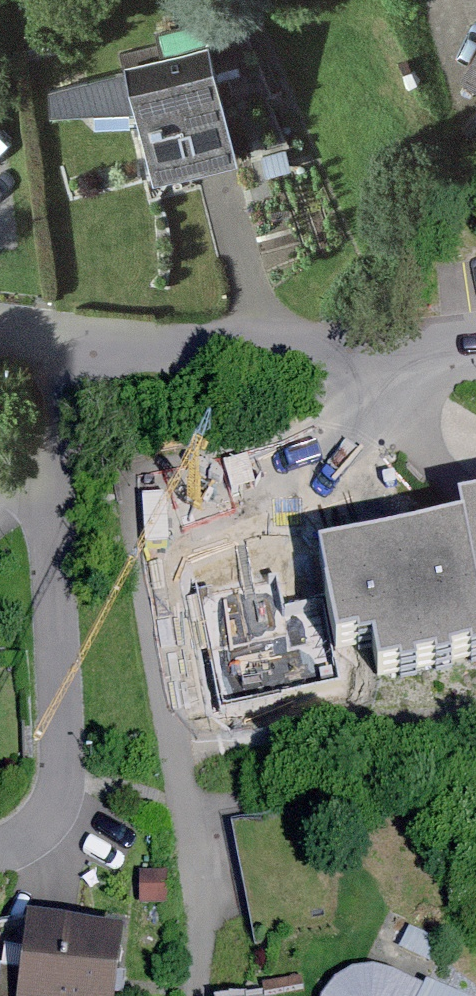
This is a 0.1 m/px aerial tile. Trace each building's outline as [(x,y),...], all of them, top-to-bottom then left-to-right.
[(204,18),(209,38),(218,76),(241,71),(227,12),(204,18)] [(126,67),(47,87),(51,111),(137,109),(155,176),(238,153),(218,76),(209,38),(123,60),(126,67)] [(462,75),(475,82),(475,49),(462,75)] [(474,106),(464,127),(475,133),(475,107),(474,106)] [(321,555),(338,645),(376,637),(384,678),(475,661),(475,507),(460,510),(463,527),(321,555)] [(167,873),(141,873),(141,905),(167,905),(167,873)] [(30,919),(0,924),(0,995),(18,995),(30,919)] [(125,932),(30,919),(18,995),(115,995),(125,932)] [(398,974),(380,969),(362,969),(348,972),(333,982),(324,994),(324,995),(455,995),(428,982),(425,988),(398,974)]
